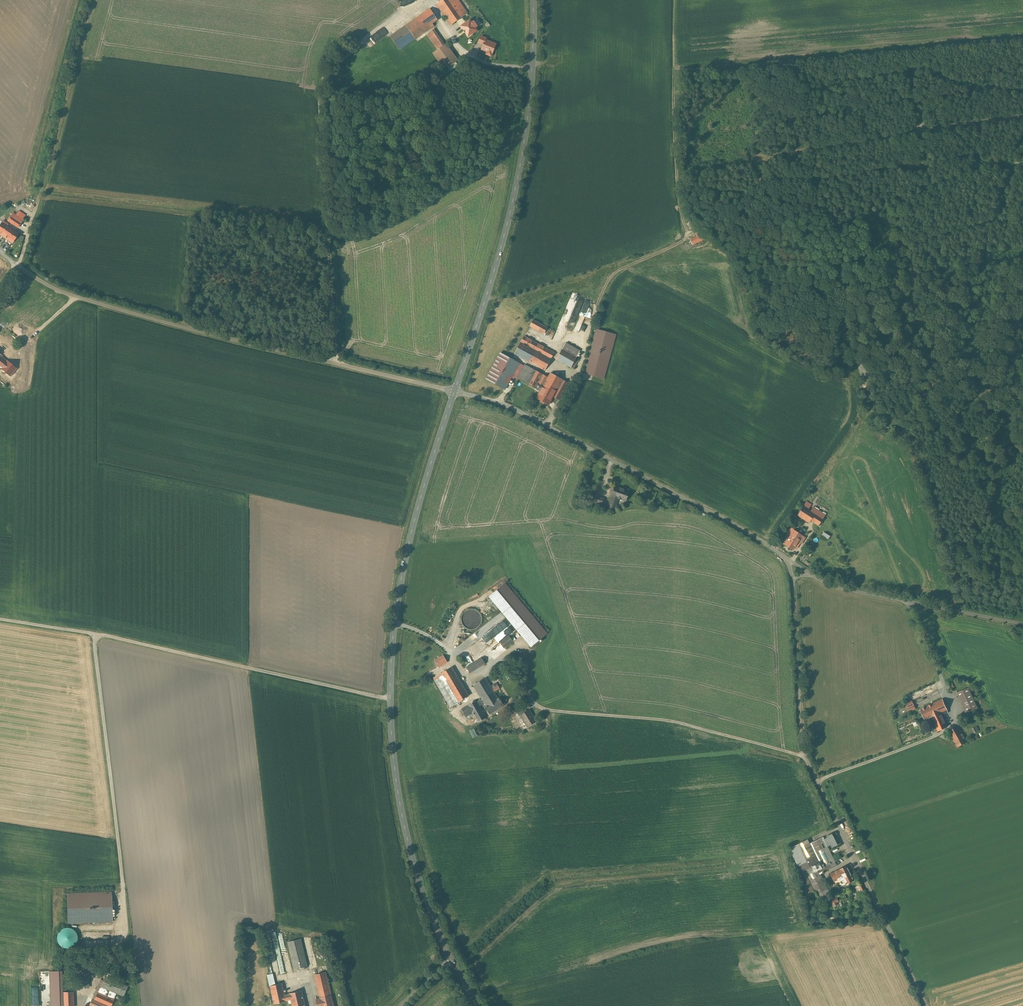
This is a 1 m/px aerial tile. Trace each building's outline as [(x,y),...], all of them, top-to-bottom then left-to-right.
[(439,1),(454,23),(470,12),(462,0),(440,0),(439,1)] [(442,19),(432,4),(407,21),(417,36),(442,19)] [(478,31),(471,21),(461,28),(468,38),(478,31)] [(446,42),(436,27),(429,31),(440,46),(446,42)] [(496,44),(486,40),(485,40),(482,49),(487,51),(487,54),(491,56),(496,44)] [(449,42),(435,52),(444,64),(458,55),(449,42)] [(28,213),(23,210),(20,214),(14,211),(9,218),(7,217),(5,219),(4,219),(2,223),(0,222),(0,234),(14,243),(21,232),(18,230),(20,227),(28,213)] [(701,232),(690,238),(693,244),(704,239),(704,238),(706,237),(703,232),(701,233),(701,232)] [(580,331),(591,299),(579,295),(577,301),(568,327),(580,331)] [(550,326),(535,318),(532,325),(546,332),(550,326)] [(596,328),(585,373),(607,378),(618,333),(596,328)] [(557,350),(526,334),(516,352),(547,369),(557,350)] [(0,338),(0,339),(0,366),(4,360),(1,357),(10,346),(0,338)] [(583,349),(568,341),(559,359),(574,366),(583,349)] [(518,378),(524,366),(501,353),(486,379),(505,389),(511,377),(517,380),(518,378)] [(548,377),(525,364),(524,366),(518,378),(540,391),(536,397),(549,404),(553,397),(558,399),(567,383),(550,373),(548,377)] [(627,490),(615,486),(608,506),(614,508),(618,498),(624,500),(627,490)] [(603,498),(590,494),(588,502),(601,506),(603,498)] [(810,511),(803,506),(797,515),(809,522),(810,520),(818,525),(822,519),(818,516),(810,511)] [(789,537),(794,530),(790,527),(786,535),(789,537)] [(805,537),(794,530),(789,537),(785,544),(793,549),(798,542),(801,543),(805,537)] [(825,531),(823,535),(830,539),(832,535),(825,531)] [(549,634),(508,582),(491,596),(532,647),(549,634)] [(507,618),(482,636),(487,642),(511,625),(507,618)] [(516,641),(511,633),(502,640),(503,642),(490,652),(494,657),(516,641)] [(472,635),(459,644),(462,648),(474,639),(472,635)] [(488,662),(481,651),(466,661),(472,671),(488,662)] [(449,660),(445,653),(436,659),(440,665),(449,660)] [(472,695),(454,666),(435,677),(453,706),(472,695)] [(490,686),(485,678),(474,685),(482,699),(478,701),(477,700),(462,708),(467,717),(474,713),(479,723),(487,718),(480,706),(484,703),(486,706),(498,699),(498,698),(494,692),(500,688),(496,683),(490,686)] [(955,687),(951,680),(947,682),(950,689),(955,687)] [(977,709),(968,688),(958,693),(966,713),(977,709)] [(498,699),(486,706),(486,707),(490,713),(503,705),(501,702),(502,702),(502,701),(502,700),(501,699),(500,698),(499,698),(498,698),(498,699)] [(918,708),(915,698),(906,701),(910,711),(918,708)] [(943,699),(921,709),(926,720),(930,718),(932,717),(935,725),(931,727),(934,732),(948,726),(943,715),(949,712),(943,699)] [(536,722),(529,710),(527,711),(525,707),(517,712),(519,716),(521,715),(528,727),(536,722)] [(898,724),(900,731),(907,729),(904,722),(898,724)] [(959,726),(949,731),(958,747),(968,742),(959,726)] [(833,840),(829,833),(812,842),(810,838),(791,848),(800,866),(804,865),(812,881),(803,885),(806,892),(818,887),(824,899),(833,895),(823,874),(840,865),(829,842),(833,840)] [(848,865),(845,866),(829,874),(834,884),(838,882),(840,887),(855,880),(848,865)] [(69,892),(70,923),(115,921),(114,890),(69,892)] [(61,947),(78,946),(77,927),(60,928),(61,947)] [(289,939),(296,968),(310,965),(303,936),(289,939)] [(270,960),(277,959),(275,949),(268,950),(270,960)] [(81,971),(81,987),(91,987),(91,971),(81,971)] [(328,971),(316,974),(321,997),(334,994),(328,971)] [(107,975),(102,986),(118,993),(126,996),(131,986),(107,975)] [(276,1003),(288,1000),(286,993),(284,982),(272,985),(276,1003)] [(96,999),(110,1005),(111,1005),(113,1005),(118,993),(102,986),(96,999)] [(33,1005),(41,1005),(40,988),(32,988),(33,1005)] [(304,988),(286,993),(288,1000),(293,999),(295,1005),(308,1005),(304,988)] [(63,1005),(76,1005),(75,990),(63,991),(63,1005)] [(334,994),(321,997),(318,998),(319,1005),(337,1005),(334,994)]
